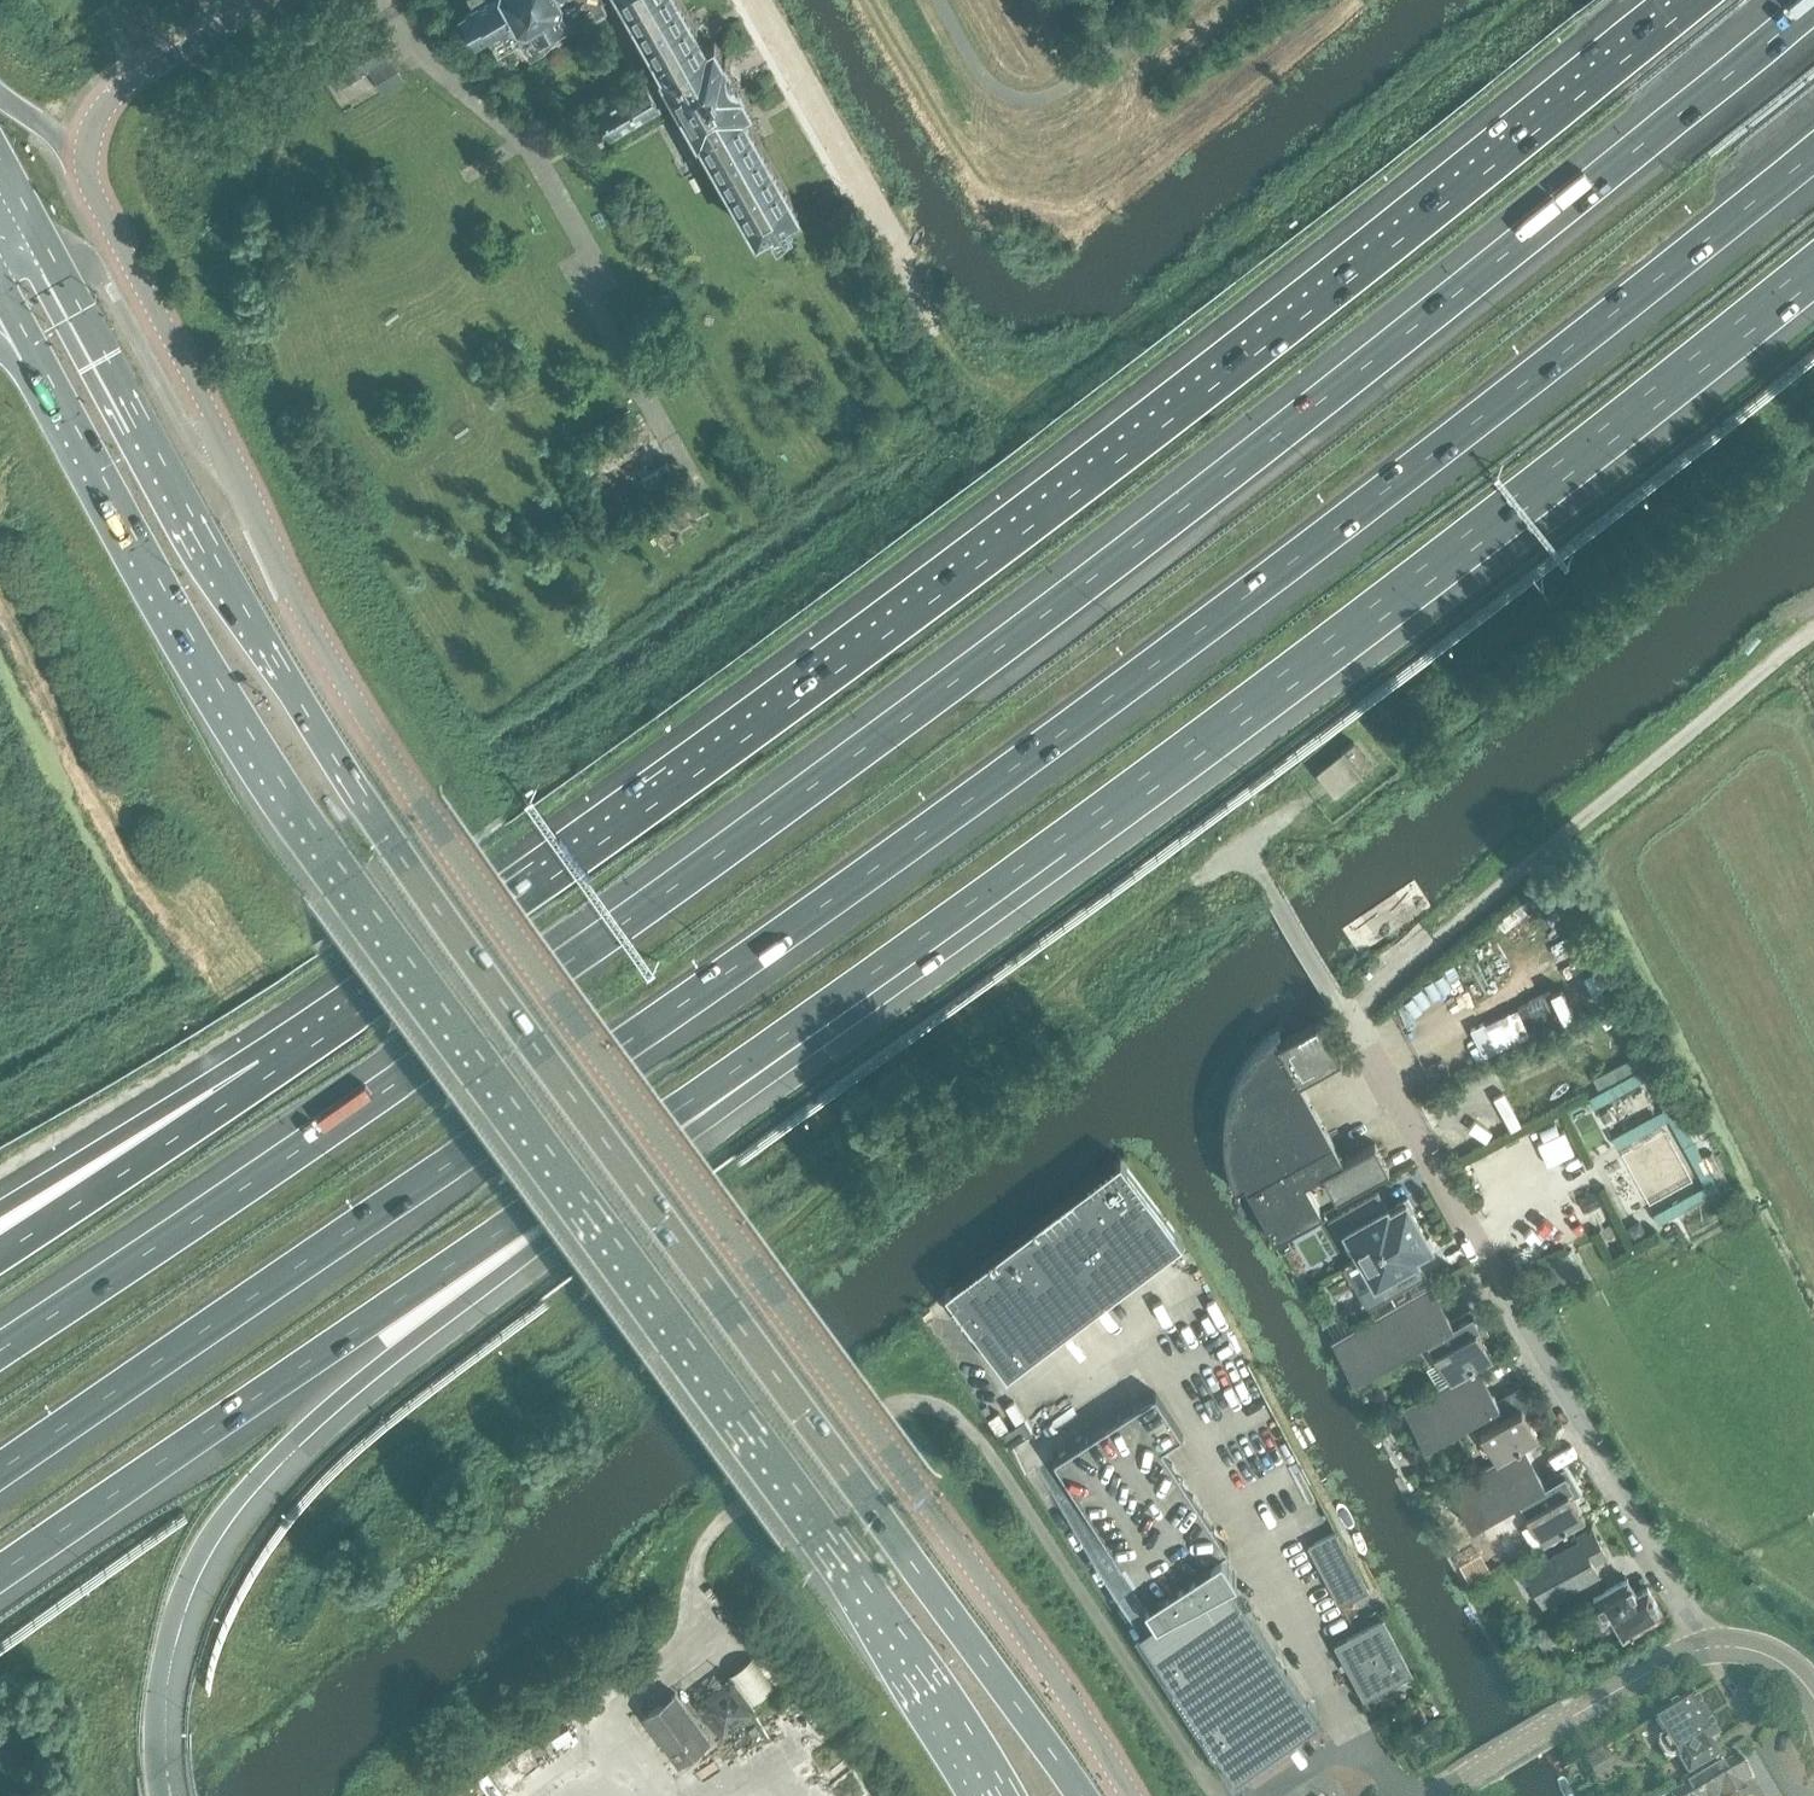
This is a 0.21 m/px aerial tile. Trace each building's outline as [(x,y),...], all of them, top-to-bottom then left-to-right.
[(476,4),(462,13),(476,39),(491,31),(500,46),(521,34),(529,48),(608,3),(606,0),(474,0),(476,4)] [(588,111),(602,136),(677,94),(699,133),(701,132),(758,233),(801,209),(744,109),(752,104),(743,88),(744,87),(734,69),(726,56),(725,57),(716,40),(708,45),(682,0),(626,0),(665,68),(663,69),(663,70),(647,79),(646,78),(588,111)] [(404,78),(377,34),(325,66),(339,88),(371,69),(384,90),(404,78)] [(1248,1185),(1334,1141),(1301,1080),(1342,1058),(1321,1020),(1279,1041),(1278,1038),(1275,1034),(1276,1033),(1281,1031),(1281,1029),(1278,1031),(1276,1033),(1263,1043),(1252,1055),(1242,1069),(1234,1085),(1229,1098),(1226,1113),(1225,1127),(1225,1142),(1227,1156),(1230,1170),(1234,1179),(1238,1188),(1239,1190),(1240,1192),(1241,1191),(1240,1189),(1239,1187),(1239,1186),(1246,1182),(1248,1185)] [(1334,1141),(1248,1185),(1276,1236),(1274,1237),(1273,1237),(1274,1239),(1326,1210),(1325,1209),(1324,1210),(1307,1181),(1324,1172),(1338,1196),(1390,1167),(1376,1141),(1344,1159),(1334,1141)] [(1008,1373),(1183,1238),(1120,1157),(946,1291),(947,1293),(949,1295),(1008,1373)] [(1363,1256),(1422,1223),(1414,1209),(1417,1207),(1410,1196),(1399,1202),(1401,1205),(1393,1210),(1381,1189),(1330,1217),(1340,1235),(1349,1230),(1363,1256)] [(1422,1223),(1363,1256),(1377,1280),(1368,1285),(1378,1303),(1428,1275),(1417,1254),(1425,1249),(1427,1252),(1438,1246),(1432,1235),(1429,1236),(1422,1223)] [(1433,1283),(1332,1338),(1354,1378),(1425,1339),(1440,1330),(1453,1321),(1453,1320),(1440,1296),(1433,1283)] [(1440,1330),(1425,1339),(1432,1352),(1436,1349),(1440,1356),(1451,1377),(1479,1364),(1493,1357),(1481,1335),(1485,1333),(1473,1310),(1453,1320),(1453,1321),(1440,1330)] [(1440,1384),(1402,1404),(1424,1446),(1440,1438),(1470,1421),(1499,1402),(1479,1364),(1451,1377),(1440,1384)] [(1236,1775),(1320,1720),(1232,1585),(1241,1579),(1224,1552),(1231,1547),(1165,1445),(1184,1433),(1157,1391),(1054,1458),(1156,1616),(1140,1627),(1224,1757),(1236,1775)] [(1519,1391),(1499,1402),(1470,1421),(1477,1432),(1480,1430),(1496,1459),(1524,1444),(1538,1436),(1527,1416),(1531,1414),(1519,1391)] [(1000,1412),(989,1418),(1000,1435),(1001,1434),(1009,1446),(1034,1432),(1026,1419),(1017,1424),(1010,1429),(1000,1412)] [(1464,1476),(1448,1485),(1470,1525),(1487,1516),(1515,1501),(1545,1482),(1524,1444),(1496,1459),(1464,1476)] [(1545,1482),(1515,1501),(1522,1514),(1527,1511),(1532,1521),(1523,1526),(1533,1545),(1542,1540),(1585,1517),(1573,1496),(1577,1494),(1565,1471),(1545,1482)] [(1544,1603),(1599,1573),(1593,1563),(1605,1556),(1591,1529),(1578,1537),(1580,1540),(1526,1570),(1544,1603)] [(1328,1581),(1329,1581),(1355,1567),(1357,1566),(1338,1530),(1310,1545),(1328,1581)] [(1355,1567),(1329,1581),(1334,1589),(1333,1590),(1340,1604),(1369,1589),(1362,1575),(1360,1576),(1355,1567)] [(1636,1592),(1629,1578),(1595,1597),(1606,1617),(1612,1613),(1623,1634),(1662,1613),(1647,1585),(1636,1592)] [(1753,1579),(1749,1585),(1755,1589),(1759,1583),(1753,1579)] [(1365,1697),(1412,1672),(1383,1617),(1337,1642),(1365,1697)] [(1555,1621),(1536,1632),(1545,1647),(1564,1637),(1555,1621)] [(680,1762),(711,1739),(676,1691),(645,1714),(680,1762)] [(1659,1748),(1663,1755),(1665,1758),(1672,1761),(1676,1758),(1689,1778),(1720,1760),(1710,1744),(1719,1739),(1709,1723),(1693,1696),(1654,1720),(1654,1721),(1665,1739),(1660,1741),(1659,1748)] [(1593,1778),(1614,1765),(1604,1751),(1584,1764),(1593,1778)] [(1751,1784),(1753,1783),(1738,1757),(1731,1762),(1697,1781),(1671,1795),(1758,1795),(1756,1793),(1751,1784)]
